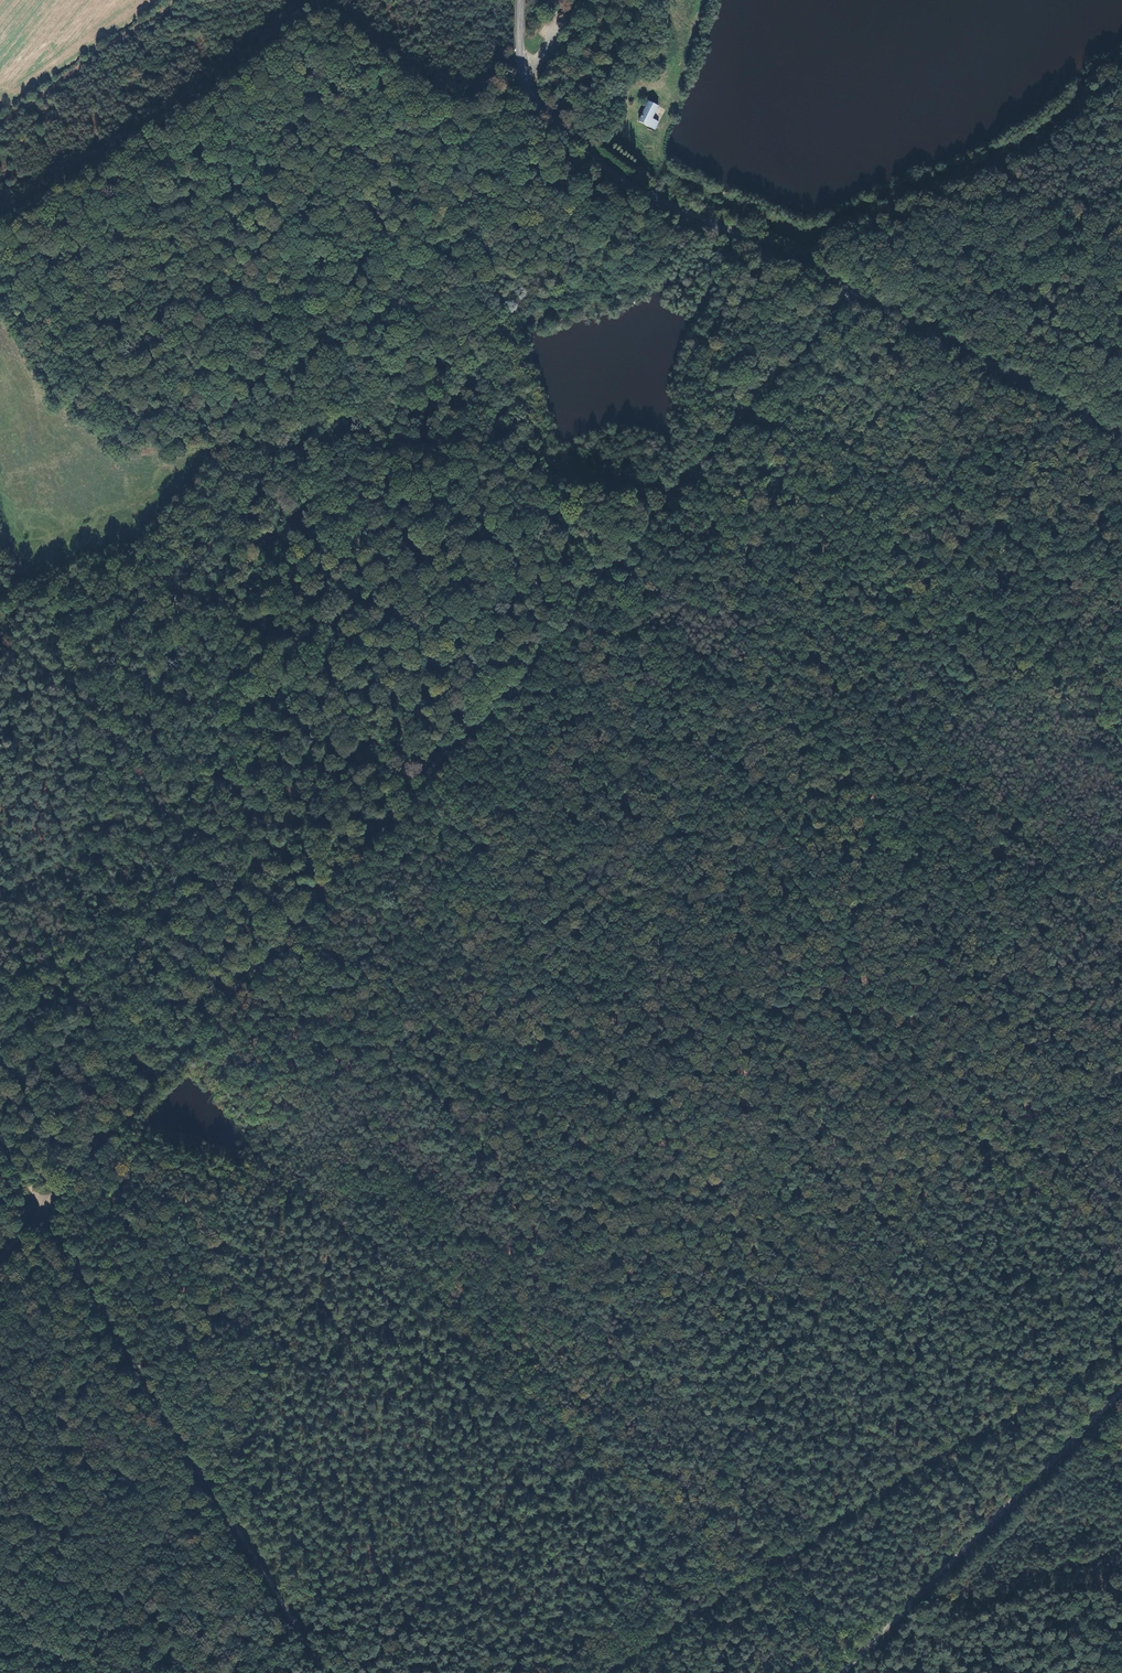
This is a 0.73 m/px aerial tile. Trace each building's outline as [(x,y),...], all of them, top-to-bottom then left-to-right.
[(657,108),(647,103),(638,122),(654,130),(658,121),(652,118),(657,108)]
